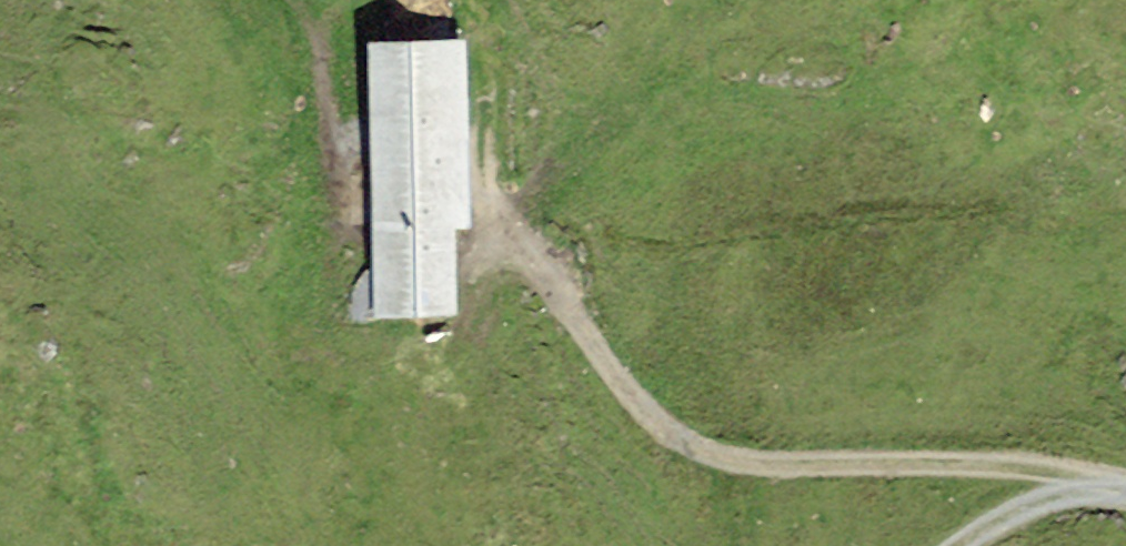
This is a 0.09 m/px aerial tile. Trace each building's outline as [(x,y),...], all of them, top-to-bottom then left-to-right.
[(440,42),(340,48),(357,316),(457,310),(440,42)]
